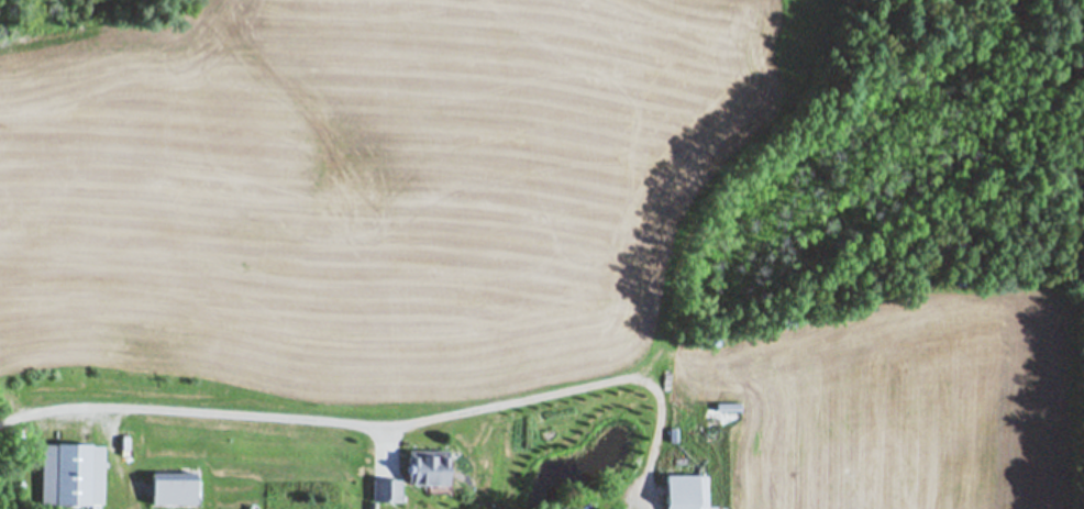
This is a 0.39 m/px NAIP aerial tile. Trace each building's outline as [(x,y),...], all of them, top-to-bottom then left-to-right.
[(55,502),(103,502),(103,441),(55,441),(55,502)] [(446,447),(407,447),(407,482),(446,482),(446,447)] [(698,505),(707,505),(707,473),(666,473),(666,508),(698,508),(698,505)] [(400,476),(370,476),(370,500),(400,500),(400,476)]
